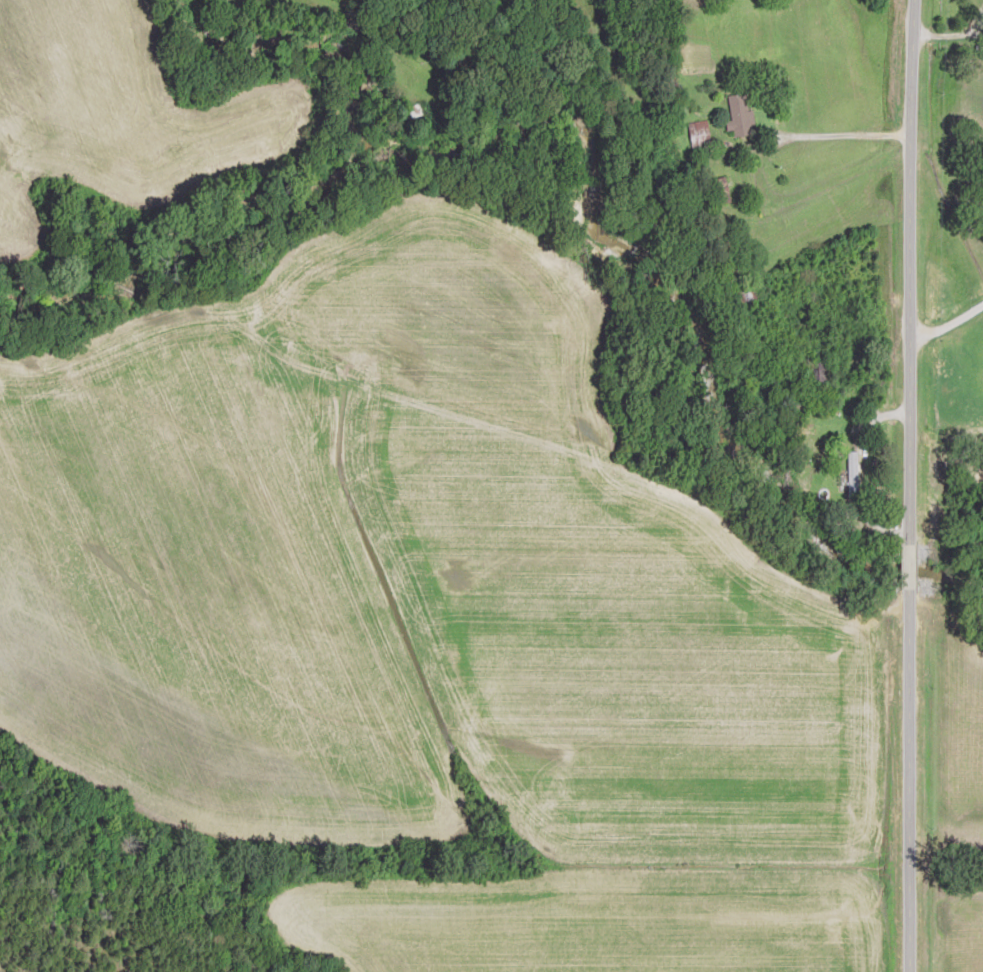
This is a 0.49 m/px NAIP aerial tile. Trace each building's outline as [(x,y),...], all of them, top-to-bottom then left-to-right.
[(730,96),(734,137),(756,135),(752,94),(730,96)] [(711,145),(711,122),(688,122),(688,145),(711,145)] [(734,202),(728,177),(706,183),(712,208),(734,202)] [(832,381),(827,355),(809,358),(814,384),(832,381)] [(848,500),(860,500),(860,452),(848,452),(848,500)]
